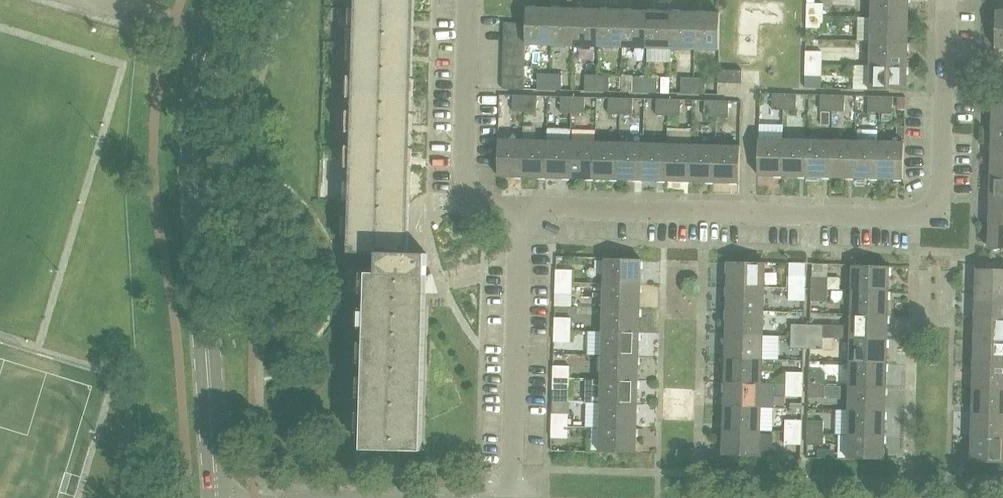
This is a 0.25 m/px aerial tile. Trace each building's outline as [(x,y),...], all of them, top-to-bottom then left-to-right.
[(351,253),(379,254),(379,274),(370,273),(365,450),(417,451),(422,451),(426,295),(427,278),(427,266),(427,253),(407,252),(415,0),(358,0),(351,253)] [(807,15),(824,15),(824,3),(815,3),(815,0),(808,0),(807,15)] [(872,17),(909,18),(909,0),(872,0),(872,17)] [(526,43),(552,44),(553,8),(527,7),(526,22),(526,33),(526,43)] [(552,44),(576,45),(577,9),(553,8),(552,44)] [(600,45),(601,9),(577,9),(576,45),(600,45)] [(600,45),(624,46),(625,10),(601,9),(600,45)] [(624,46),(648,47),(649,11),(625,10),(624,46)] [(649,11),(648,47),(672,47),(673,11),(649,11)] [(672,47),(696,48),(696,12),(673,11),(672,47)] [(696,12),(696,48),(719,49),(720,13),(696,12)] [(824,28),(824,15),(807,15),(807,27),(824,28)] [(871,41),(908,42),(909,18),(872,17),(871,41)] [(526,22),(504,22),(504,32),(526,33),(526,22)] [(504,32),(503,43),(526,43),(526,33),(504,32)] [(871,65),(908,66),(908,42),(871,41),(871,65)] [(526,55),(526,43),(503,43),(503,55),(526,55)] [(822,51),(807,50),(806,62),(822,63),(822,51)] [(525,66),(526,55),(503,55),(503,66),(525,66)] [(822,63),(806,62),(806,75),(822,75),(822,63)] [(871,65),(870,89),(907,90),(908,66),(871,65)] [(503,66),(502,77),(525,78),(525,66),(503,66)] [(744,70),(719,69),(718,82),(743,83),(744,70)] [(550,89),(550,73),(538,73),(537,89),(550,89)] [(562,73),(550,73),(550,89),(562,89),(562,73)] [(585,74),(585,90),(598,90),(598,74),(585,74)] [(598,74),(598,90),(610,90),(610,74),(598,74)] [(633,91),(646,91),(646,75),(634,75),(633,91)] [(646,75),(646,91),(658,92),(658,76),(646,75)] [(682,76),(681,92),(694,92),(694,77),(682,76)] [(525,88),(525,78),(502,77),(502,88),(525,88)] [(694,92),(706,93),(706,77),(694,77),(694,92)] [(773,109),(785,109),(785,93),(773,93),(773,109)] [(785,93),(785,109),(797,110),(798,94),(785,93)] [(834,95),(821,94),(821,110),(833,111),(834,95)] [(525,112),(526,96),(514,95),(513,111),(525,112)] [(846,111),(846,95),(834,95),(833,111),(846,111)] [(538,96),(526,96),(525,112),(538,112),(538,96)] [(573,97),(561,96),(561,112),(573,113),(573,97)] [(881,112),(882,96),(870,96),(869,112),(881,112)] [(894,112),(894,96),(882,96),(881,112),(894,112)] [(585,113),(586,97),(573,97),(573,113),(585,113)] [(621,98),(609,97),(609,114),(621,114),(621,98)] [(634,98),(621,98),(621,114),(633,115),(634,98)] [(669,99),(657,98),(656,115),(669,115),(669,99)] [(681,115),(682,99),(669,99),(669,115),(681,115)] [(717,116),(717,100),(705,99),(704,116),(717,116)] [(730,117),(730,100),(717,100),(717,116),(730,117)] [(1002,128),(1002,103),(994,103),(993,128),(1002,128)] [(831,112),(822,112),(822,125),(831,125),(831,112)] [(993,128),(992,152),(1002,152),(1002,128),(993,128)] [(498,176),(524,176),(525,139),(499,138),(498,176)] [(549,140),(525,139),(524,176),(548,177),(549,140)] [(759,175),(783,176),(784,139),(760,139),(759,175)] [(808,140),(784,139),(783,176),(807,177),(808,140)] [(573,140),(549,140),(548,177),(572,178),(573,140)] [(572,178),(596,179),(597,141),(573,140),(572,178)] [(833,141),(808,140),(807,177),(832,177),(833,141)] [(622,142),(597,141),(596,179),(620,179),(622,142)] [(832,177),(857,178),(858,141),(833,141),(832,177)] [(881,142),(858,141),(857,178),(880,179),(881,142)] [(622,142),(620,179),(645,180),(646,142),(622,142)] [(670,143),(646,142),(645,180),(669,181),(670,143)] [(904,179),(905,142),(881,142),(880,179),(904,179)] [(694,144),(670,143),(669,181),(693,181),(694,144)] [(693,181),(717,182),(718,144),(694,144),(693,181)] [(741,145),(718,144),(717,182),(740,183),(741,145)] [(992,176),(1002,176),(1002,152),(992,152),(992,176)] [(992,176),(991,200),(1002,200),(1002,176),(992,176)] [(991,224),(1002,224),(1002,200),(991,200),(991,224)] [(991,224),(990,249),(1002,249),(1002,224),(991,224)] [(605,258),(605,283),(642,284),(642,259),(605,258)] [(766,287),(766,262),(730,261),(729,286),(766,287)] [(853,264),(852,289),(890,290),(890,265),(853,264)] [(977,293),(1002,293),(1002,269),(978,268),(977,293)] [(557,269),(557,282),(573,282),(574,270),(557,269)] [(790,275),(790,287),(806,288),(807,276),(790,275)] [(812,288),(829,288),(829,276),(813,276),(812,288)] [(573,294),(573,282),(557,282),(556,294),(573,294)] [(641,308),(642,284),(605,283),(604,307),(641,308)] [(729,286),(729,310),(765,311),(766,287),(729,286)] [(790,300),(806,300),(806,288),(790,287),(790,300)] [(829,288),(812,288),(812,300),(828,301),(829,288)] [(889,314),(890,290),(852,289),(852,313),(889,314)] [(977,293),(977,317),(1002,317),(1002,293),(977,293)] [(556,294),(556,305),(573,306),(573,294),(556,294)] [(603,331),(640,332),(641,308),(604,307),(603,331)] [(729,310),(728,334),(764,335),(765,311),(729,310)] [(889,314),(852,313),(851,337),(889,338),(889,314)] [(572,318),(556,317),(555,329),(572,330),(572,318)] [(976,341),(1002,341),(1002,317),(977,317),(976,341)] [(794,324),(794,335),(808,336),(809,325),(794,324)] [(808,336),(824,336),(824,325),(809,325),(808,336)] [(572,342),(572,330),(555,329),(555,342),(572,342)] [(640,356),(640,332),(603,331),(603,355),(640,356)] [(727,358),(764,359),(764,335),(728,334),(727,358)] [(808,347),(808,336),(794,335),(793,347),(808,347)] [(824,336),(808,336),(808,347),(824,348),(824,336)] [(888,362),(889,338),(851,337),(851,361),(888,362)] [(975,365),(1002,365),(1002,341),(976,341),(975,365)] [(639,380),(640,356),(603,355),(602,379),(639,380)] [(727,358),(727,382),(763,383),(764,359),(727,358)] [(888,386),(888,362),(851,361),(850,385),(888,386)] [(975,389),(1002,389),(1002,365),(975,365),(975,389)] [(554,378),(571,378),(571,366),(554,366),(554,378)] [(787,383),(803,384),(804,372),(788,371),(787,383)] [(825,372),(809,372),(809,384),(825,384),(825,372)] [(571,390),(571,378),(554,378),(554,390),(571,390)] [(601,403),(639,404),(639,380),(602,379),(601,403)] [(727,382),(726,406),(763,407),(763,383),(727,382)] [(803,384),(787,383),(787,395),(803,396),(803,384)] [(825,384),(809,384),(809,396),(825,396),(825,384)] [(887,410),(888,386),(850,385),(850,409),(887,410)] [(975,389),(974,413),(1002,413),(1002,389),(975,389)] [(553,402),(570,403),(571,390),(554,390),(553,402)] [(638,428),(639,404),(601,403),(601,427),(638,428)] [(726,406),(725,430),(762,431),(763,407),(726,406)] [(887,434),(887,410),(850,409),(849,433),(887,434)] [(553,425),(569,426),(570,414),(553,413),(553,425)] [(974,437),(1002,438),(1002,413),(974,413),(974,437)] [(786,419),(786,432),(802,432),(802,420),(786,419)] [(808,420),(808,432),(824,432),(824,420),(808,420)] [(569,438),(569,426),(553,425),(552,437),(569,438)] [(638,428),(601,427),(600,451),(637,452),(638,428)] [(762,431),(725,430),(725,454),(761,455),(762,431)] [(785,444),(802,444),(802,432),(786,432),(785,444)] [(824,444),(824,432),(808,432),(807,444),(824,444)] [(887,434),(849,433),(849,458),(886,459),(887,434)] [(974,437),(973,461),(1002,462),(1002,438),(974,437)]
